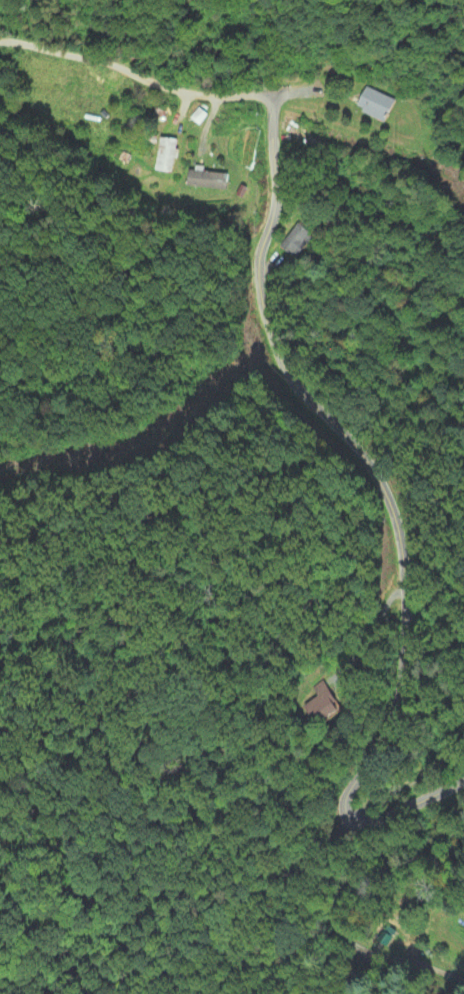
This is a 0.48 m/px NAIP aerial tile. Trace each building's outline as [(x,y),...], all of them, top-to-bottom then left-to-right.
[(355,110),(385,122),(394,100),(364,88),(355,110)] [(207,115),(198,108),(190,119),(199,126),(207,115)] [(173,173),(177,141),(158,138),(155,171),(173,173)] [(225,191),(227,174),(194,170),(194,172),(187,172),(186,187),(225,191)] [(313,235),(296,224),(280,248),(296,259),(313,235)] [(339,711),(323,682),(312,688),(317,698),(303,706),(311,720),(321,715),(323,719),(339,711)]
